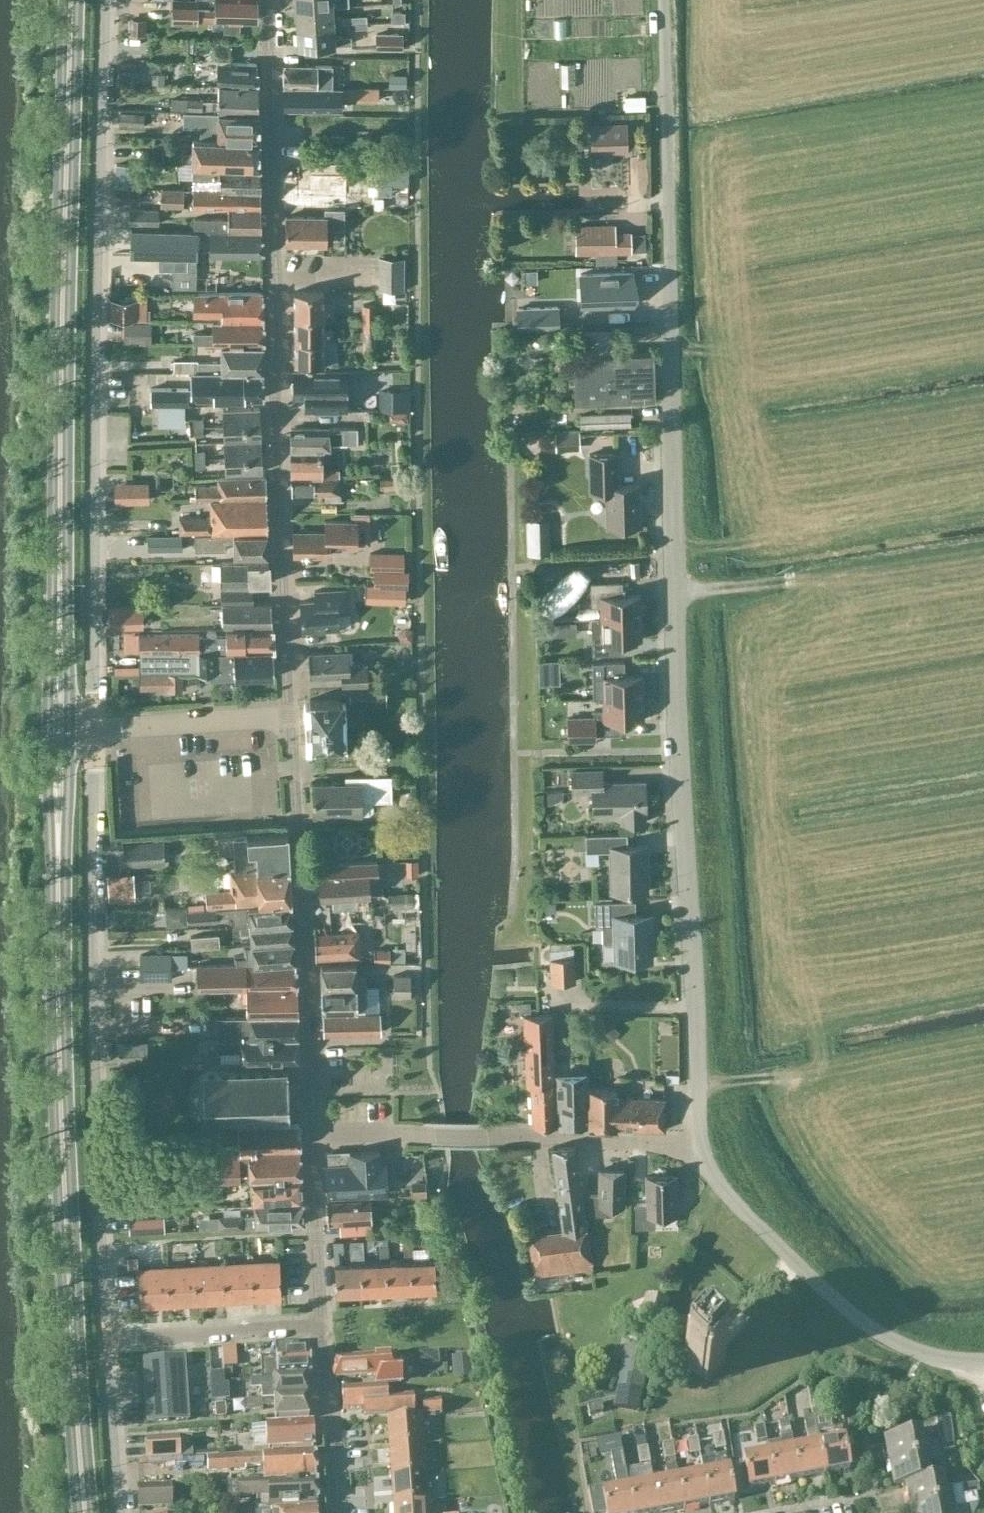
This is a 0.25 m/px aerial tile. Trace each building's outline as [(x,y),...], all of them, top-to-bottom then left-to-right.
[(239,18),(255,18),(255,0),(196,0),(196,2),(172,1),(172,17),(224,18),(225,29),(238,29),(239,18)] [(372,1),(373,21),(390,20),(389,0),(372,1)] [(333,17),(332,5),(349,4),(333,5),(332,5),(295,7),(296,26),(334,24),(350,23),(349,15),(333,17)] [(355,22),(369,22),(368,12),(354,13),(355,22)] [(127,17),(127,34),(146,34),(146,18),(127,17)] [(334,35),(334,24),(350,23),(334,24),(296,26),(297,45),(351,42),(350,34),(334,35)] [(374,31),(375,45),(375,48),(403,47),(403,45),(403,31),(374,31)] [(219,67),(218,85),(257,85),(256,62),(231,62),(231,67),(219,67)] [(284,65),(284,85),(332,84),(331,65),(284,65)] [(389,73),(389,85),(406,86),(407,73),(389,73)] [(171,98),(171,110),(183,110),(187,110),(218,111),(218,110),(259,110),(257,85),(218,85),(218,98),(187,97),(187,98),(171,98)] [(284,87),(284,108),(319,108),(319,99),(341,99),(341,87),(284,87)] [(621,89),(622,103),(643,102),(643,88),(621,89)] [(183,110),(183,124),(218,125),(217,137),(258,137),(258,111),(218,111),(187,110),(183,110)] [(120,111),(119,124),(143,125),(144,112),(120,111)] [(625,123),(591,124),(592,150),(626,149),(625,123)] [(180,159),(180,161),(186,161),(192,161),(258,162),(259,162),(258,138),(255,138),(192,137),(192,152),(180,152),(180,159)] [(192,168),(192,179),(220,180),(220,188),(260,188),(259,163),(259,162),(258,162),(192,161),(192,168)] [(114,185),(115,200),(140,198),(140,184),(114,185)] [(161,188),(161,204),(192,204),(192,205),(228,205),(260,206),(260,188),(220,188),(205,188),(161,188)] [(334,189),(286,189),(286,204),(334,204),(334,189)] [(193,218),(193,229),(261,230),(261,217),(260,206),(228,205),(228,206),(228,217),(193,218)] [(159,208),(129,207),(129,223),(158,224),(159,208)] [(285,214),(285,242),(325,242),(326,228),(344,228),(344,207),(324,207),(324,215),(285,214)] [(574,224),(575,254),(631,253),(631,230),(614,230),(614,223),(574,224)] [(632,226),(631,246),(642,246),(642,226),(632,226)] [(131,230),(131,255),(157,255),(157,268),(186,269),(186,256),(197,256),(197,245),(210,245),(210,256),(261,255),(261,230),(193,229),(193,231),(131,230)] [(404,290),(405,256),(378,256),(378,290),(404,290)] [(632,272),(580,273),(580,304),(633,303),(632,272)] [(324,304),(324,290),(293,291),(293,315),(333,315),(333,303),(324,304)] [(222,314),(222,320),(263,320),(263,292),(193,292),(192,314),(200,314),(222,314)] [(109,319),(146,319),(147,294),(125,293),(125,298),(109,298),(109,319)] [(362,303),(362,314),(363,314),(363,318),(374,318),(374,314),(374,303),(362,303)] [(516,328),(558,327),(558,306),(516,307),(516,328)] [(362,314),(362,336),(375,336),(374,314),(374,318),(363,318),(363,314),(362,314)] [(333,315),(293,315),(293,339),(325,339),(333,339),(333,328),(324,328),(324,315),(333,315)] [(222,321),(222,320),(213,320),(213,332),(193,332),(193,344),(220,344),(220,343),(263,343),(263,321),(222,321)] [(584,334),(611,332),(611,322),(583,324),(584,334)] [(123,323),(123,343),(150,343),(151,323),(123,323)] [(362,336),(363,351),(375,351),(375,336),(362,336)] [(386,347),(400,352),(404,340),(389,336),(386,347)] [(333,340),(333,339),(325,339),(293,339),(294,363),(324,363),(324,340),(333,340)] [(263,370),(263,343),(220,343),(220,344),(220,359),(192,360),(173,359),(173,371),(192,372),(192,371),(263,370)] [(575,355),(575,375),(570,375),(570,382),(576,381),(576,397),(653,394),(651,352),(575,355)] [(263,397),(263,370),(192,371),(192,372),(193,387),(151,387),(151,403),(159,403),(159,417),(184,417),(184,403),(194,402),(194,398),(263,397)] [(346,409),(347,371),(294,370),(294,381),(291,384),(291,390),(294,393),(294,395),(305,395),(305,408),(346,409)] [(403,389),(383,389),(383,405),(403,405),(403,389)] [(397,409),(386,409),(386,421),(406,421),(406,409),(405,409),(405,406),(397,406),(397,409)] [(259,423),(258,407),(223,409),(223,425),(259,423)] [(630,412),(580,413),(581,428),(630,426),(630,412)] [(203,417),(192,417),(193,426),(204,426),(203,417)] [(224,441),(260,439),(259,423),(223,425),(224,441)] [(204,426),(193,426),(193,435),(204,434),(204,426)] [(291,427),(291,459),(321,459),(321,449),(328,449),(328,443),(357,442),(357,426),(291,427)] [(579,430),(554,431),(556,450),(580,449),(579,430)] [(225,457),(261,455),(260,439),(224,441),(225,457)] [(204,449),(194,449),(194,458),(205,458),(204,449)] [(616,452),(589,452),(589,473),(592,473),(592,491),(607,490),(607,526),(639,525),(638,483),(617,484),(616,452)] [(226,473),(261,471),(261,455),(225,457),(226,473)] [(205,458),(194,458),(195,467),(205,466),(205,458)] [(291,459),(291,474),(292,474),(292,476),(291,476),(292,493),(324,492),(324,499),(340,499),(339,469),(321,469),(321,459),(291,459)] [(378,473),(379,488),(401,487),(400,472),(378,473)] [(215,485),(195,486),(195,499),(209,499),(209,498),(266,496),(265,476),(215,478),(215,485)] [(114,488),(114,500),(134,500),(134,488),(114,488)] [(179,517),(179,532),(267,530),(266,497),(209,499),(210,516),(179,517)] [(526,519),(527,553),(549,552),(548,518),(526,519)] [(325,531),(356,531),(356,520),(325,520),(325,531)] [(267,553),(266,531),(194,535),(195,550),(226,549),(226,543),(233,542),(234,555),(267,553)] [(356,531),(325,531),(293,531),(293,554),(327,554),(327,543),(356,543),(356,531)] [(147,537),(148,551),(181,550),(181,536),(147,537)] [(369,551),(369,562),(403,561),(403,551),(369,551)] [(569,583),(576,590),(593,571),(576,556),(549,586),(559,595),(569,583)] [(269,582),(269,581),(268,560),(220,562),(221,583),(252,582),(269,582)] [(403,570),(403,561),(369,562),(370,570),(373,570),(403,570)] [(406,570),(403,570),(373,570),(372,583),(406,584),(406,570)] [(601,605),(601,617),(641,616),(640,594),(623,594),(622,581),(590,581),(591,606),(601,605)] [(221,583),(221,584),(221,602),(254,602),(253,588),(252,582),(221,583)] [(364,583),(364,598),(364,602),(405,603),(406,584),(372,583),(364,583)] [(314,600),(300,601),(302,630),(339,627),(338,612),(347,611),(345,588),(314,590),(314,600)] [(272,624),(271,602),(254,603),(254,602),(221,602),(221,603),(222,603),(222,625),(272,624)] [(142,604),(109,605),(110,628),(143,627),(142,604)] [(641,639),(641,616),(601,617),(591,617),(592,653),(624,653),(623,639),(641,639)] [(139,672),(197,671),(197,651),(213,651),(213,653),(233,652),(233,648),(273,647),(272,626),(225,628),(226,631),(207,631),(208,636),(198,636),(198,633),(138,634),(139,672)] [(348,649),(308,652),(309,675),(341,674),(341,684),(367,683),(366,664),(349,664),(348,649)] [(273,651),(233,652),(213,653),(213,651),(197,651),(197,671),(198,671),(198,673),(214,673),(213,666),(234,666),(234,678),(274,677),(273,651)] [(602,686),(603,697),(643,696),(642,674),(624,674),(624,661),(592,662),(593,686),(602,686)] [(177,673),(136,673),(136,684),(167,684),(167,690),(178,689),(177,673)] [(386,686),(349,686),(349,704),(386,704),(386,686)] [(593,710),(593,715),(566,716),(567,741),(596,740),(596,733),(626,733),(625,719),(643,719),(643,696),(603,697),(603,710),(593,710)] [(340,699),(309,699),(311,744),(341,743),(340,699)] [(572,771),(572,790),(592,789),(592,811),(622,810),(622,822),(644,821),(644,809),(646,809),(645,781),(602,783),(602,770),(572,771)] [(314,814),(368,812),(373,809),(373,799),(392,799),(391,773),(345,774),(345,781),(313,782),(314,814)] [(233,851),(235,868),(288,865),(285,833),(217,839),(218,852),(233,851)] [(585,834),(585,838),(573,838),(573,849),(585,849),(586,851),(610,850),(610,891),(647,890),(646,844),(627,845),(627,833),(585,834)] [(163,840),(122,843),(124,866),(164,863),(163,840)] [(369,894),(368,878),(379,877),(378,859),(326,863),(327,872),(319,873),(321,897),(369,894)] [(288,865),(235,868),(229,868),(230,889),(206,891),(207,905),(258,900),(259,901),(291,898),(288,865)] [(108,877),(109,895),(133,894),(132,876),(108,877)] [(412,892),(391,893),(392,899),(392,907),(413,906),(412,898),(412,892)] [(636,914),(635,900),(594,901),(595,924),(602,923),(602,940),(604,942),(614,942),(614,960),(650,959),(649,931),(652,931),(652,913),(636,914)] [(189,922),(217,920),(217,916),(232,915),(233,926),(291,921),(290,902),(247,906),(216,908),(188,910),(189,922)] [(248,932),(249,943),(293,940),(291,921),(233,926),(239,926),(239,933),(248,932)] [(359,956),(358,931),(315,932),(315,957),(359,956)] [(190,936),(191,948),(219,946),(218,933),(190,936)] [(196,965),(253,963),(295,959),(293,940),(249,943),(242,944),(243,954),(233,954),(234,962),(196,965)] [(574,981),(574,958),(573,947),(549,949),(550,959),(551,981),(574,981)] [(390,948),(386,948),(377,948),(373,948),(373,950),(369,950),(369,961),(390,961),(390,948)] [(138,955),(139,967),(169,966),(168,954),(138,955)] [(245,986),(245,987),(248,987),(297,986),(295,962),(253,964),(253,963),(196,965),(197,989),(245,986)] [(320,964),(320,986),(365,985),(365,974),(356,974),(355,963),(320,964)] [(139,981),(170,980),(169,966),(139,967),(139,981)] [(393,976),(393,985),(410,985),(409,975),(393,976)] [(321,1009),(356,1008),(356,1009),(363,1009),(363,1007),(365,1007),(365,985),(320,986),(320,987),(321,1009)] [(410,994),(410,985),(393,985),(393,994),(410,994)] [(248,987),(245,987),(247,1015),(241,1016),(215,1016),(216,1039),(299,1037),(298,1014),(297,986),(248,987)] [(356,1013),(323,1014),(323,1032),(378,1031),(377,1012),(363,1012),(363,1009),(356,1009),(356,1013)] [(526,1082),(530,1082),(532,1125),(556,1125),(554,1081),(555,1081),(552,1013),(523,1015),(526,1082)] [(619,1031),(607,1020),(597,1032),(609,1043),(619,1031)] [(661,1036),(660,1044),(670,1044),(671,1036),(661,1036)] [(299,1060),(299,1037),(216,1039),(216,1050),(240,1049),(241,1062),(299,1060)] [(118,1042),(119,1062),(147,1061),(146,1041),(118,1042)] [(201,1072),(190,1085),(190,1104),(205,1117),(289,1114),(287,1068),(201,1072)] [(556,1074),(557,1125),(588,1126),(587,1087),(587,1085),(569,1086),(568,1073),(556,1074)] [(680,1073),(666,1073),(666,1082),(680,1082),(680,1073)] [(617,1088),(587,1087),(588,1126),(664,1129),(665,1097),(617,1095),(617,1088)] [(251,1152),(251,1154),(256,1153),(256,1151),(298,1148),(297,1124),(238,1128),(240,1153),(251,1152)] [(584,1222),(575,1145),(551,1148),(561,1229),(528,1233),(533,1273),(592,1266),(588,1241),(584,1222)] [(330,1151),(331,1163),(322,1164),(323,1179),(326,1179),(327,1195),(387,1191),(385,1160),(381,1160),(380,1151),(345,1153),(344,1150),(330,1151)] [(237,1155),(186,1156),(187,1181),(238,1179),(238,1180),(250,1179),(300,1176),(298,1151),(256,1154),(256,1153),(251,1154),(252,1163),(237,1164),(237,1155)] [(587,1213),(597,1213),(612,1213),(613,1204),(621,1205),(622,1169),(599,1169),(598,1193),(588,1193),(587,1213)] [(634,1202),(634,1226),(654,1226),(654,1214),(676,1214),(675,1175),(645,1175),(645,1202),(634,1202)] [(300,1176),(250,1179),(252,1203),(303,1201),(301,1176),(300,1176)] [(411,1180),(411,1194),(425,1193),(425,1179),(411,1180)] [(158,1201),(156,1185),(128,1187),(129,1203),(158,1201)] [(370,1198),(326,1201),(327,1223),(339,1223),(339,1234),(372,1232),(370,1198)] [(303,1201),(252,1203),(252,1205),(254,1205),(255,1214),(218,1215),(218,1228),(304,1224),(302,1201),(303,1201)] [(130,1232),(163,1231),(163,1216),(129,1217),(130,1232)] [(426,1230),(427,1241),(437,1241),(436,1229),(426,1230)] [(336,1293),(361,1291),(359,1262),(364,1261),(362,1238),(349,1239),(351,1262),(334,1263),(336,1293)] [(386,1289),(411,1288),(410,1258),(414,1258),(413,1242),(403,1243),(404,1259),(389,1260),(385,1260),(386,1289)] [(419,1242),(420,1258),(414,1258),(410,1258),(411,1288),(436,1286),(434,1258),(428,1259),(427,1242),(419,1242)] [(361,1291),(386,1289),(385,1260),(389,1260),(388,1244),(378,1244),(379,1260),(364,1261),(359,1262),(361,1291)] [(279,1260),(250,1262),(252,1297),(281,1295),(279,1260)] [(250,1262),(222,1263),(224,1299),(252,1297),(250,1262)] [(222,1263),(194,1265),(196,1300),(224,1299),(222,1263)] [(194,1265),(166,1267),(168,1302),(196,1300),(194,1265)] [(166,1267),(137,1269),(140,1304),(168,1302),(166,1267)] [(646,1299),(638,1329),(659,1334),(667,1304),(646,1299)] [(699,1378),(701,1376),(705,1380),(724,1361),(720,1357),(722,1355),(708,1341),(706,1343),(702,1338),(682,1358),(686,1362),(684,1364),(699,1378)] [(261,1359),(262,1380),(273,1379),(273,1380),(307,1378),(311,1378),(310,1356),(299,1357),(298,1343),(275,1345),(276,1358),(261,1359)] [(222,1365),(257,1364),(256,1344),(222,1345),(222,1365)] [(612,1407),(637,1411),(648,1351),(623,1347),(612,1407)] [(376,1385),(401,1384),(400,1364),(397,1364),(396,1356),(333,1360),(335,1380),(376,1377),(376,1385)] [(473,1382),(471,1357),(452,1358),(453,1384),(473,1382)] [(184,1360),(144,1362),(148,1424),(188,1422),(184,1360)] [(224,1374),(210,1375),(212,1402),(226,1402),(224,1374)] [(262,1380),(254,1380),(251,1380),(251,1392),(261,1391),(262,1401),(274,1400),(308,1398),(307,1378),(273,1380),(273,1379),(262,1380)] [(387,1388),(342,1391),(343,1411),(363,1409),(364,1417),(414,1413),(413,1399),(388,1401),(387,1388)] [(310,1419),(308,1398),(274,1400),(262,1401),(245,1402),(246,1412),(263,1411),(263,1408),(275,1408),(276,1421),(310,1419)] [(422,1403),(423,1416),(442,1415),(441,1402),(422,1403)] [(225,1404),(214,1405),(215,1417),(226,1417),(225,1404)] [(601,1404),(587,1407),(590,1417),(604,1413),(601,1404)] [(249,1415),(249,1425),(242,1426),(242,1438),(261,1437),(260,1415),(249,1415)] [(387,1419),(389,1448),(424,1445),(422,1416),(387,1419)] [(936,1419),(938,1435),(952,1433),(950,1417),(936,1419)] [(817,1433),(814,1418),(804,1420),(807,1435),(817,1433)] [(789,1422),(779,1424),(782,1439),(792,1437),(789,1422)] [(314,1424),(281,1426),(265,1427),(266,1439),(253,1440),(253,1451),(315,1448),(314,1424)] [(764,1426),(754,1428),(755,1434),(757,1444),(767,1442),(764,1426)] [(817,1434),(819,1444),(825,1476),(850,1471),(849,1467),(859,1465),(854,1437),(844,1439),(842,1429),(817,1434)] [(883,1438),(888,1463),(941,1451),(939,1442),(922,1445),(919,1431),(883,1438)] [(723,1434),(713,1436),(716,1452),(726,1450),(723,1434)] [(147,1440),(148,1460),(180,1458),(179,1438),(147,1440)] [(767,1446),(768,1454),(774,1485),(799,1480),(794,1449),(791,1438),(780,1440),(781,1443),(767,1446)] [(698,1439),(688,1441),(690,1457),(700,1455),(698,1439)] [(665,1461),(670,1461),(675,1460),(672,1444),(663,1446),(665,1461)] [(819,1444),(794,1449),(799,1480),(825,1476),(819,1444)] [(389,1448),(391,1476),(426,1474),(424,1445),(389,1448)] [(647,1449),(638,1451),(637,1451),(640,1466),(650,1464),(647,1449)] [(893,1487),(904,1485),(929,1479),(929,1478),(926,1465),(943,1461),(941,1451),(888,1463),(893,1487)] [(315,1454),(208,1459),(209,1473),(246,1471),(246,1469),(264,1468),(264,1483),(316,1480),(315,1454)] [(617,1481),(615,1481),(617,1490),(602,1493),(602,1489),(587,1492),(591,1512),(632,1512),(627,1488),(626,1479),(627,1479),(622,1454),(612,1455),(617,1481)] [(748,1490),(774,1485),(768,1454),(742,1459),(748,1490)] [(728,1469),(704,1474),(710,1506),(734,1501),(728,1469)] [(391,1476),(393,1504),(428,1502),(426,1474),(391,1476)] [(704,1474),(678,1478),(684,1511),(710,1506),(704,1474)] [(904,1485),(908,1508),(962,1497),(960,1487),(943,1491),(941,1476),(929,1478),(929,1479),(904,1485)] [(652,1483),(658,1512),(672,1512),(684,1511),(678,1478),(652,1483)] [(240,1498),(247,1498),(247,1499),(256,1499),(257,1511),(269,1510),(317,1508),(316,1481),(238,1485),(238,1484),(228,1485),(229,1502),(241,1501),(240,1498)] [(627,1488),(632,1512),(658,1512),(652,1483),(627,1488)] [(171,1487),(138,1488),(139,1509),(172,1508),(171,1487)] [(908,1508),(909,1512),(948,1512),(947,1511),(977,1505),(975,1495),(962,1497),(908,1508)] [(428,1502),(393,1504),(394,1512),(429,1512),(428,1502)]
